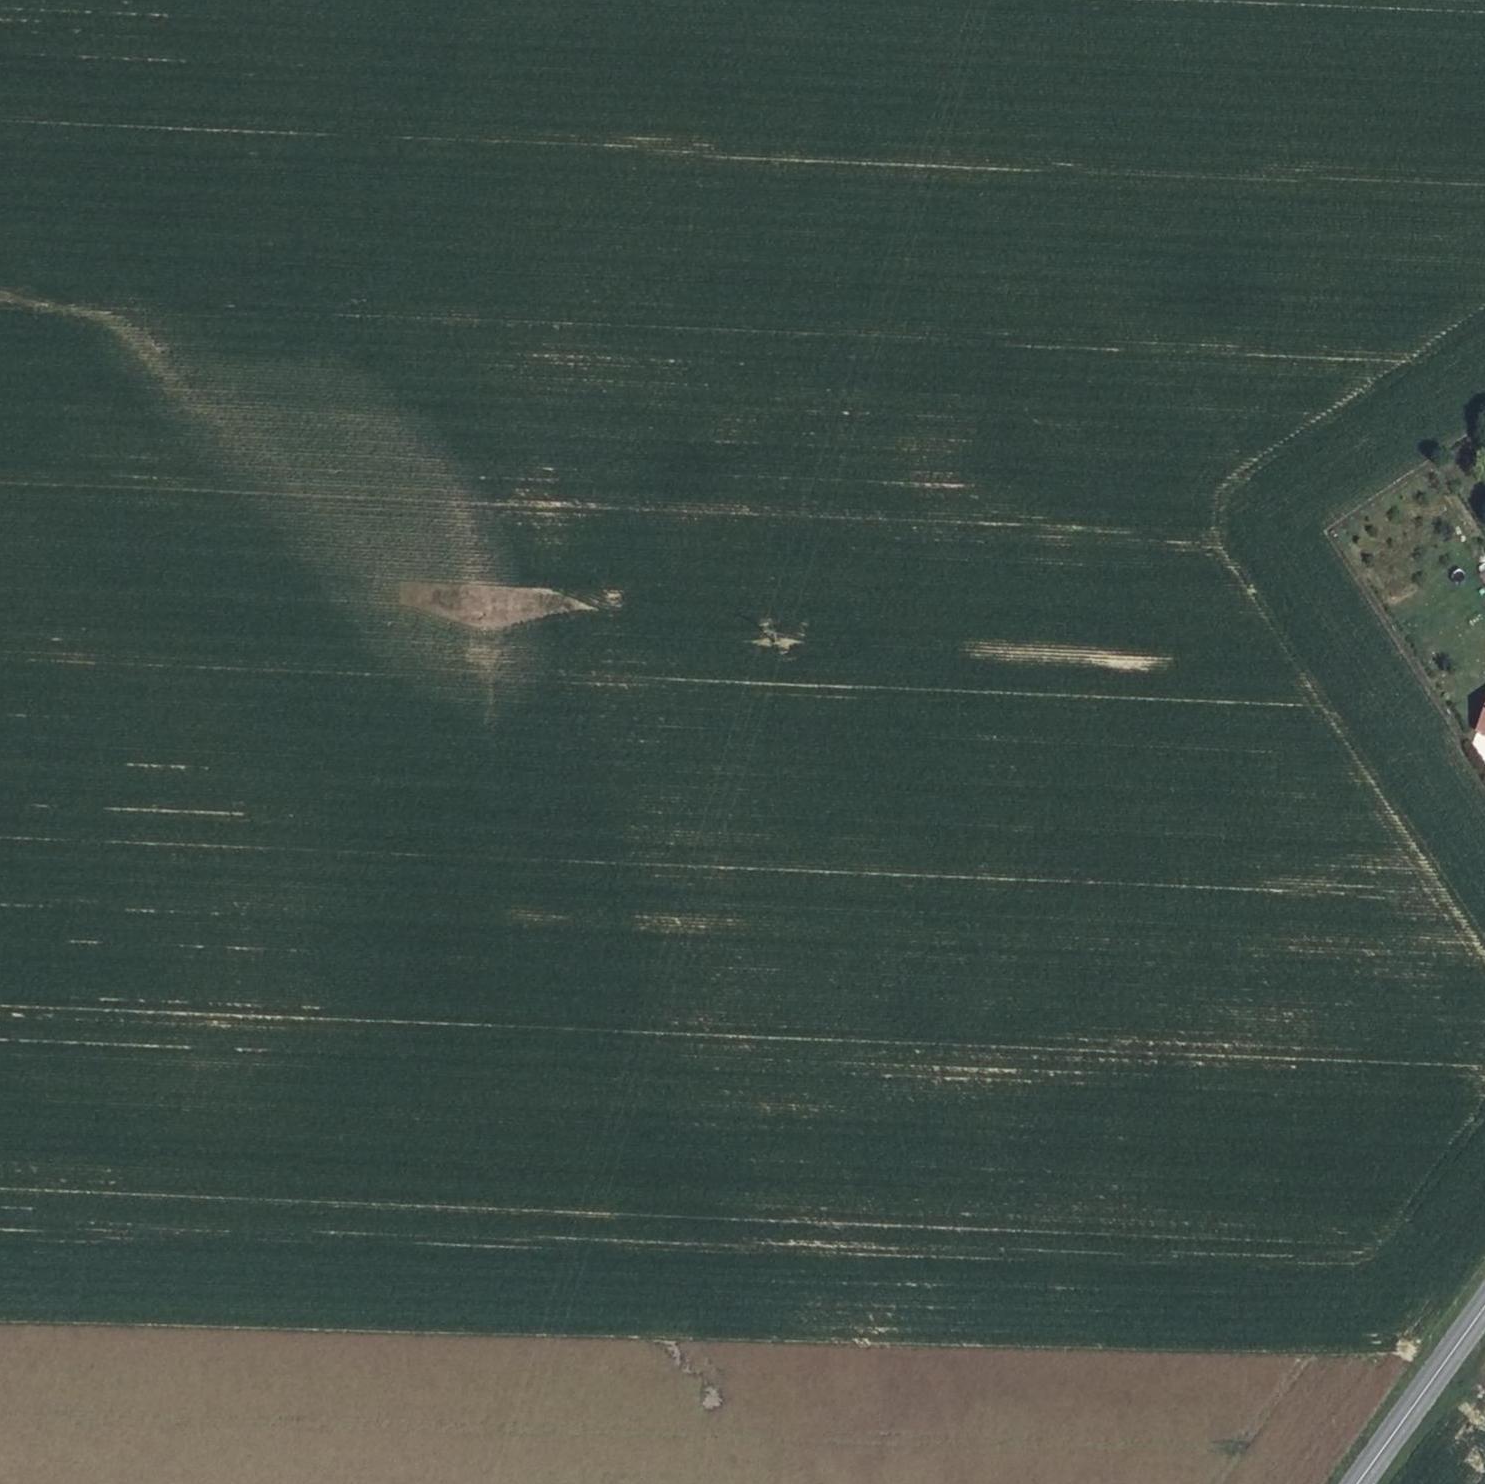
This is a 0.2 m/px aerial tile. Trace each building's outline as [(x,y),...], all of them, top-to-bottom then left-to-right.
[(1457,725),(1461,727),(1462,731),(1473,736),(1476,734),(1484,738),(1484,688),(1474,684),(1457,725)]
